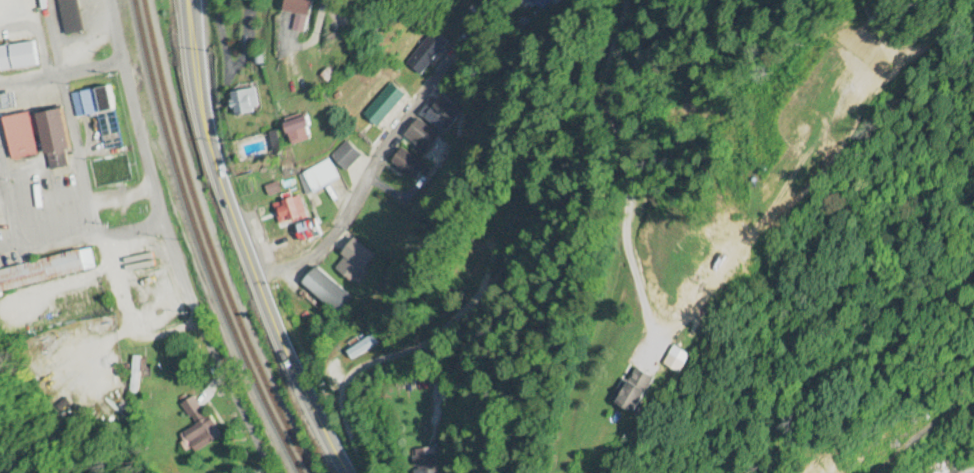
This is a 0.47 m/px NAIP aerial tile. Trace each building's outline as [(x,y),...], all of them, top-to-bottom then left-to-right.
[(83,33),(78,0),(58,0),(64,36),(83,33)] [(297,14),(293,31),(306,34),(313,0),(288,0),(286,12),(297,14)] [(551,0),(529,0),(541,11),(551,0)] [(407,62),(421,75),(449,45),(435,32),(407,62)] [(0,46),(0,72),(39,68),(36,43),(0,46)] [(407,96),(391,84),(366,116),(381,128),(407,96)] [(74,94),(79,121),(98,117),(104,151),(122,148),(110,87),(74,94)] [(236,117),(260,113),(255,89),(231,93),(236,117)] [(462,116),(447,96),(424,114),(439,134),(462,116)] [(51,171),(67,167),(65,152),(72,151),(65,110),(31,116),(31,113),(4,118),(12,161),(39,156),(36,138),(44,137),(51,171)] [(297,146),(317,139),(309,116),(288,124),(297,146)] [(404,138),(424,156),(441,138),(420,120),(404,138)] [(362,156),(348,142),(332,156),(347,171),(362,156)] [(426,167),(403,150),(393,163),(416,180),(426,167)] [(304,174),(315,193),(340,179),(328,159),(304,174)] [(302,201),(276,201),(276,223),(302,223),(302,201)] [(267,239),(275,263),(307,252),(304,243),(323,236),(318,221),(267,239)] [(376,259),(358,241),(334,266),(352,284),(376,259)] [(92,250),(0,271),(0,292),(97,270),(92,250)] [(337,317),(353,300),(319,267),(303,284),(337,317)] [(58,297),(63,317),(98,308),(93,288),(58,297)] [(132,394),(142,394),(142,358),(132,358),(132,394)] [(637,383),(632,380),(621,403),(647,415),(663,378),(644,369),(637,383)] [(224,440),(211,416),(201,422),(190,402),(183,407),(194,428),(179,436),(191,458),(224,440)] [(438,456),(418,458),(420,472),(440,472),(438,456)] [(269,463),(258,467),(260,472),(272,472),(269,463)]
